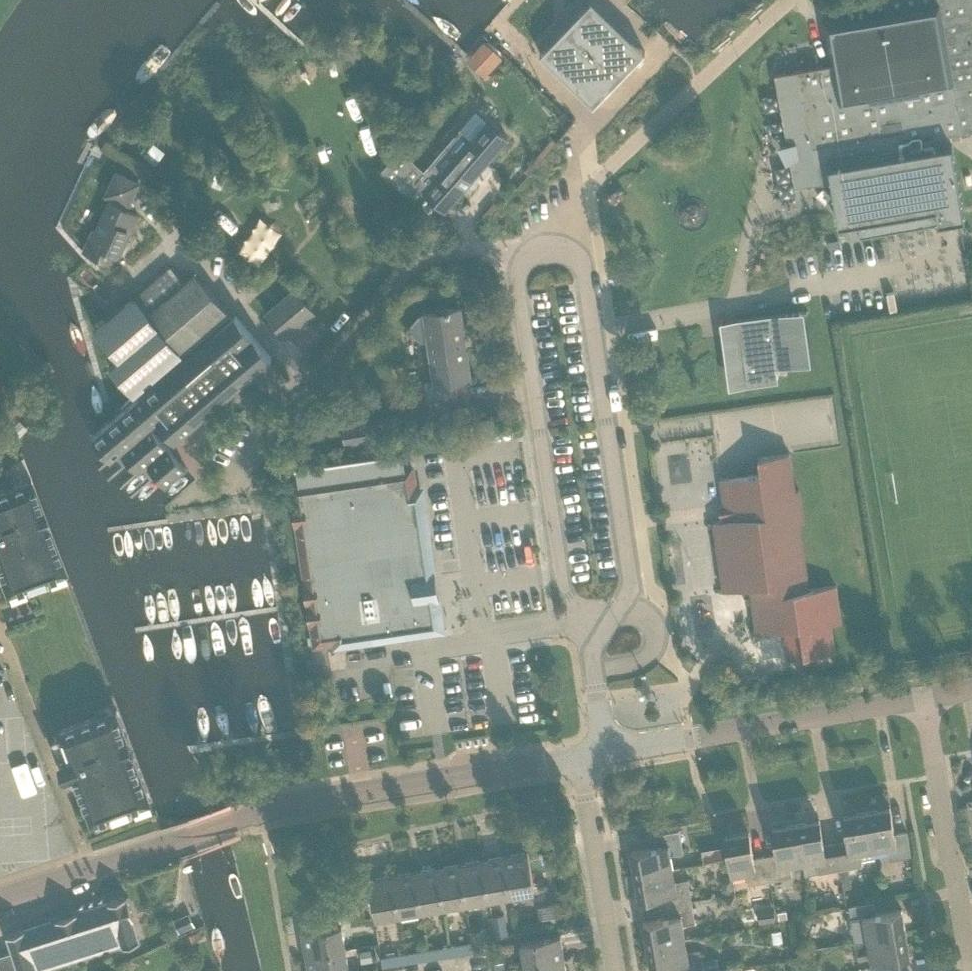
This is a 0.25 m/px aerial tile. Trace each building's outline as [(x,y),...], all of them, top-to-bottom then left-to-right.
[(596,0),(592,0),(542,52),(595,104),(648,50),(596,0)] [(775,73),(787,143),(782,144),(789,158),(794,187),(831,180),(837,211),(839,224),(857,221),(860,236),(965,217),(952,143),(947,144),(946,134),(971,130),(971,0),(884,0),(886,12),(826,22),(833,63),(775,73)] [(327,76),(354,109),(367,98),(341,65),(327,76)] [(400,148),(381,170),(418,202),(426,193),(444,208),(507,136),(477,110),(461,128),(425,170),(400,148)] [(347,115),(335,126),(359,152),(371,141),(347,115)] [(365,128),(374,138),(387,128),(378,117),(365,128)] [(374,168),(365,179),(399,209),(409,197),(374,168)] [(116,171),(106,194),(111,196),(95,230),(93,229),(84,249),(99,256),(103,248),(119,256),(139,214),(127,208),(139,181),(116,171)] [(277,230),(247,250),(255,263),(285,243),(277,230)] [(319,232),(325,269),(338,267),(332,230),(319,232)] [(108,364),(133,393),(181,352),(229,312),(194,272),(180,284),(167,269),(95,330),(118,356),(108,364)] [(266,312),(285,336),(315,311),(295,288),(266,312)] [(418,315),(407,328),(421,339),(428,338),(434,378),(424,380),(427,400),(457,396),(455,379),(470,377),(460,306),(445,308),(424,311),(425,312),(418,315)] [(720,320),(729,387),(778,381),(776,366),(811,362),(804,310),(720,320)] [(174,440),(272,357),(235,314),(92,437),(110,458),(120,450),(129,461),(134,457),(143,467),(147,464),(156,475),(161,471),(170,481),(186,467),(150,424),(156,419),(174,440)] [(431,406),(406,410),(408,423),(409,426),(434,422),(431,406)] [(366,426),(341,429),(343,442),(368,438),(366,426)] [(298,483),(291,484),(315,644),(335,641),(335,645),(436,630),(412,466),(405,467),(403,451),(296,467),(298,483)] [(795,489),(789,452),(758,456),(760,471),(721,477),(726,519),(714,520),(724,590),(750,586),(757,632),(783,628),(787,656),(835,649),(831,623),(841,621),(835,584),(809,588),(799,522),(803,521),(799,489),(795,489)] [(65,569),(30,477),(0,488),(0,575),(6,591),(25,584),(27,589),(48,581),(46,576),(65,569)] [(736,685),(768,681),(767,674),(735,679),(736,685)] [(134,811),(132,806),(151,799),(116,707),(58,729),(69,758),(60,762),(65,775),(74,772),(92,821),(111,814),(113,819),(134,811)] [(895,832),(890,806),(866,811),(872,849),(887,846),(889,859),(911,855),(907,830),(895,832)] [(860,851),(872,849),(866,811),(844,814),(848,840),(835,843),(840,868),(862,864),(860,851)] [(824,845),(820,819),(796,823),(802,861),(804,874),(819,871),(840,868),(835,843),(824,845)] [(802,861),(796,823),(773,827),(778,853),(765,855),(770,880),(792,876),(790,863),(802,861)] [(631,850),(635,873),(673,867),(671,853),(683,851),(680,829),(655,833),(657,846),(631,850)] [(748,883),(770,880),(765,855),(753,857),(749,831),(725,835),(732,873),(746,870),(748,883)] [(534,890),(528,851),(505,855),(511,894),(534,890)] [(511,894),(505,855),(482,859),(489,898),(511,894)] [(466,902),(489,898),(482,859),(460,863),(466,902)] [(444,906),(466,902),(460,863),(437,866),(444,906)] [(444,906),(437,866),(415,870),(421,910),(444,906)] [(688,878),(675,880),(673,867),(635,873),(639,897),(665,892),(667,904),(692,900),(688,878)] [(415,870),(392,874),(399,914),(421,910),(415,870)] [(376,918),(399,914),(392,874),(369,878),(376,918)] [(723,878),(721,882),(722,890),(726,892),(730,892),(733,888),(732,880),(729,878),(728,877),(723,878)] [(873,888),(869,893),(870,900),(881,899),(880,887),(873,888)] [(734,894),(723,896),(724,904),(731,907),(736,906),(734,894)] [(39,970),(123,943),(123,945),(139,939),(133,919),(134,919),(127,896),(126,896),(125,895),(109,900),(109,902),(77,912),(77,911),(56,918),(56,919),(24,929),(24,928),(7,933),(13,950),(0,955),(0,970),(39,970)] [(683,923),(696,921),(692,900),(667,904),(669,916),(643,920),(647,944),(685,937),(683,923)] [(868,938),(906,931),(902,909),(876,913),(874,901),(849,905),(855,940),(868,938)] [(548,905),(537,907),(539,919),(550,917),(548,905)] [(338,906),(314,910),(316,922),(340,918),(338,906)] [(775,920),(773,907),(757,910),(759,922),(775,920)] [(787,910),(777,911),(778,920),(788,919),(787,910)] [(189,912),(173,920),(179,932),(195,924),(189,912)] [(490,915),(494,936),(508,933),(504,913),(490,915)] [(341,925),(302,932),(306,955),(345,948),(341,925)] [(200,929),(182,936),(185,944),(203,936),(200,929)] [(484,929),(472,931),(473,944),(485,943),(484,929)] [(860,970),(885,970),(886,970),(884,959),(910,955),(906,931),(868,938),(870,952),(857,954),(860,970)] [(521,941),(525,964),(564,958),(560,935),(521,941)] [(687,950),(685,937),(647,944),(651,967),(677,962),(678,970),(701,970),(704,970),(700,948),(687,950)] [(455,944),(457,953),(473,950),(472,941),(455,944)] [(443,946),(427,949),(428,957),(444,955),(443,946)] [(349,970),(345,948),(306,955),(309,970),(347,970),(349,970)] [(371,948),(359,950),(361,962),(373,960),(371,948)] [(428,957),(427,949),(410,952),(412,960),(428,957)] [(503,953),(493,955),(496,969),(505,968),(503,953)] [(381,956),(383,965),(399,962),(398,954),(381,956)] [(564,958),(525,964),(526,970),(566,970),(564,958)]
